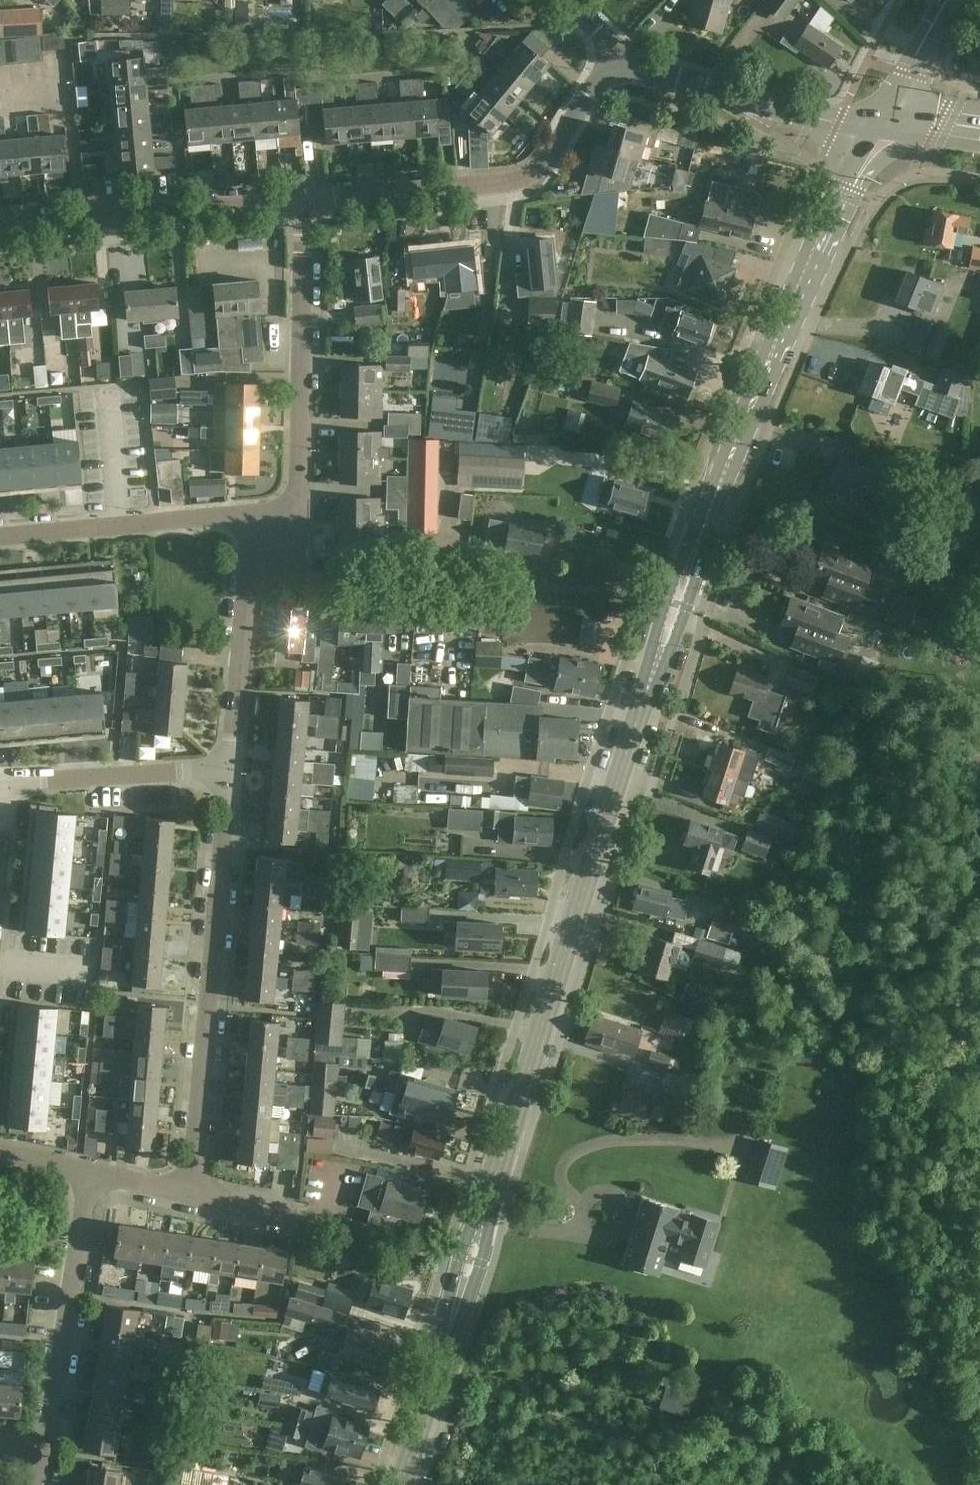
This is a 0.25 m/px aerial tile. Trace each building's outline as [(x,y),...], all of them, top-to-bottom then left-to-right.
[(130,0),(101,0),(102,15),(130,14),(130,0)] [(225,9),(234,8),(234,0),(225,0),(225,9)] [(424,7),(443,27),(464,7),(458,0),(431,0),(424,7)] [(474,8),(487,20),(496,10),(486,0),(482,0),(474,8)] [(688,22),(719,31),(728,0),(694,0),(688,22)] [(799,0),(768,0),(763,6),(783,22),(799,0)] [(406,9),(396,19),(404,26),(414,16),(418,12),(411,4),(406,9)] [(418,12),(414,16),(420,22),(429,14),(423,8),(423,7),(418,12)] [(0,10),(0,16),(1,36),(42,34),(41,9),(0,10)] [(160,12),(160,32),(173,32),(173,12),(160,12)] [(798,49),(827,68),(841,46),(808,24),(799,37),(788,30),(780,41),(796,52),(798,49)] [(535,82),(550,65),(541,57),(549,48),(531,33),(523,42),(522,42),(514,51),(498,37),(495,40),(488,33),(478,35),(483,40),(484,39),(491,45),(535,82)] [(63,35),(41,37),(42,51),(65,49),(63,35)] [(41,36),(29,37),(32,62),(43,61),(42,51),(41,37),(41,36)] [(19,63),(32,62),(29,37),(17,38),(19,63)] [(17,38),(5,40),(7,64),(19,63),(17,38)] [(85,39),(70,38),(70,56),(84,56),(85,39)] [(483,40),(477,47),(500,67),(493,76),(520,99),(535,82),(491,45),(484,39),(483,40)] [(167,66),(144,68),(143,56),(108,60),(110,82),(168,77),(167,66)] [(506,116),(520,99),(493,76),(485,85),(468,71),(462,79),(506,116)] [(146,90),(169,88),(168,77),(110,82),(112,104),(147,101),(146,90)] [(285,100),(274,101),(277,136),(300,134),(299,127),(311,126),(309,99),(308,87),(295,89),(294,77),(283,78),(285,100)] [(423,99),(422,78),(410,79),(415,136),(438,134),(437,126),(450,125),(447,97),(423,99)] [(401,101),(390,102),(393,137),(415,136),(410,79),(399,80),(401,101)] [(506,116),(462,79),(454,87),(471,102),(464,110),(491,133),(506,116)] [(262,102),(260,80),(250,81),(255,138),(277,136),(274,101),(262,102)] [(232,140),(255,138),(250,81),(238,82),(240,104),(229,105),(232,140)] [(378,103),(377,81),(366,82),(370,139),(393,137),(390,102),(378,103)] [(348,141),(370,139),(366,82),(355,83),(357,105),(345,106),(348,141)] [(221,97),(220,83),(205,85),(210,142),(232,140),(229,105),(218,106),(217,97),(221,97)] [(187,144),(210,142),(205,85),(190,86),(191,101),(195,108),(184,109),(187,144)] [(345,106),(333,107),(332,85),(308,87),(309,99),(311,126),(323,125),(325,143),(348,141),(345,106)] [(147,101),(112,104),(114,127),(172,121),(171,110),(148,112),(147,101)] [(48,113),(37,114),(43,170),(66,168),(63,134),(50,135),(48,113)] [(26,115),(28,137),(17,138),(20,172),(43,170),(37,114),(26,115)] [(0,117),(0,174),(20,172),(17,138),(5,139),(3,117),(0,117)] [(608,148),(627,154),(638,157),(641,145),(653,148),(656,138),(675,143),(679,131),(630,118),(627,129),(614,125),(608,148)] [(172,121),(114,127),(116,149),(152,145),(151,134),(173,132),(172,121)] [(675,143),(694,148),(697,136),(679,131),(675,143)] [(118,171),(176,166),(175,155),(153,157),(152,145),(116,149),(118,171)] [(602,172),(597,192),(618,190),(630,189),(635,170),(624,167),(627,154),(608,148),(596,145),(590,169),(602,172)] [(470,167),(470,169),(488,167),(487,148),(469,149),(470,167)] [(212,169),(186,171),(188,189),(214,186),(212,169)] [(243,173),(244,184),(259,183),(258,172),(243,173)] [(597,192),(599,184),(587,180),(583,194),(597,192)] [(705,201),(699,225),(712,228),(712,229),(746,238),(756,198),(753,194),(729,188),(730,185),(712,180),(706,201),(705,201)] [(71,189),(61,190),(62,200),(72,199),(71,189)] [(597,192),(595,192),(590,208),(616,209),(618,190),(597,192)] [(954,231),(966,233),(969,218),(957,216),(958,214),(934,210),(930,228),(926,228),(924,241),(951,247),(954,231)] [(698,225),(649,213),(643,237),(697,241),(700,228),(698,227),(698,225)] [(551,238),(525,241),(529,271),(531,271),(532,282),(530,282),(531,295),(529,295),(529,321),(552,321),(552,311),(554,311),(554,295),(552,281),(554,281),(553,269),(554,269),(551,238)] [(644,238),(644,246),(670,248),(670,240),(644,238)] [(704,244),(685,241),(681,252),(688,254),(681,272),(692,277),(688,288),(721,302),(735,268),(712,259),(717,248),(704,244)] [(471,247),(441,250),(444,272),(446,292),(477,289),(475,268),(474,269),(471,247)] [(969,267),(979,269),(979,248),(973,247),(969,267)] [(425,288),(423,274),(444,272),(441,250),(411,253),(414,275),(409,275),(411,289),(425,288)] [(384,285),(380,286),(377,256),(352,259),(357,300),(386,297),(384,285)] [(896,300),(917,308),(917,307),(932,313),(945,282),(927,279),(908,271),(896,300)] [(257,279),(213,283),(219,347),(191,350),(194,373),(215,371),(250,372),(250,360),(263,359),(258,309),(259,309),(257,279)] [(99,308),(97,282),(72,284),(75,310),(76,322),(86,321),(86,323),(91,322),(90,308),(99,308)] [(72,284),(48,287),(50,312),(64,311),(65,323),(76,322),(75,310),(72,284)] [(202,285),(187,287),(191,338),(206,337),(202,285)] [(175,286),(150,288),(153,322),(162,321),(162,316),(177,314),(175,286)] [(32,314),(30,288),(5,291),(7,316),(9,328),(18,327),(19,327),(18,315),(32,314)] [(125,291),(127,319),(142,317),(143,322),(153,322),(150,288),(125,291)] [(390,310),(405,310),(405,289),(390,289),(390,310)] [(591,336),(596,302),(570,298),(569,303),(562,302),(559,329),(566,330),(565,332),(591,336)] [(633,312),(648,318),(652,306),(637,301),(633,312)] [(356,324),(382,322),(380,304),(354,306),(356,324)] [(681,311),(681,312),(667,307),(659,328),(673,333),(673,334),(702,345),(704,342),(708,341),(710,334),(708,331),(711,322),(681,311)] [(930,357),(943,327),(918,317),(906,347),(930,357)] [(86,323),(86,321),(76,322),(77,335),(87,334),(86,323)] [(66,336),(77,335),(76,322),(65,323),(66,336)] [(18,327),(9,328),(10,342),(20,341),(18,327)] [(10,342),(9,328),(0,329),(0,343),(10,342)] [(144,334),(145,347),(155,346),(154,333),(144,334)] [(164,333),(154,333),(155,346),(165,345),(164,333)] [(406,354),(425,355),(425,341),(406,341),(406,354)] [(662,360),(667,348),(628,342),(625,352),(647,360),(640,378),(686,395),(695,372),(662,360)] [(179,349),(181,374),(194,373),(191,350),(191,348),(179,349)] [(46,350),(31,350),(32,384),(47,383),(46,350)] [(546,354),(547,366),(563,365),(562,353),(546,354)] [(132,374),(131,354),(119,355),(120,376),(132,374)] [(410,356),(386,356),(386,371),(410,371),(410,356)] [(893,365),(891,368),(871,361),(861,390),(892,402),(898,388),(904,371),(905,369),(893,365)] [(917,375),(904,371),(898,388),(918,395),(914,405),(952,419),(954,414),(968,419),(972,369),(949,363),(947,368),(944,367),(937,386),(919,379),(917,375)] [(382,365),(342,364),(341,389),(374,390),(374,381),(381,381),(382,365)] [(0,374),(0,390),(11,389),(9,373),(0,374)] [(150,399),(177,397),(175,376),(148,378),(150,399)] [(619,388),(592,381),(587,400),(614,407),(619,388)] [(226,404),(258,405),(259,383),(226,382),(226,384),(215,384),(215,404),(226,404)] [(205,386),(179,385),(178,404),(205,405),(205,386)] [(124,397),(144,394),(143,386),(123,388),(124,397)] [(341,415),(380,415),(381,399),(374,399),(374,390),(341,389),(341,415)] [(61,394),(49,395),(50,403),(62,402),(61,394)] [(38,404),(50,403),(49,395),(37,396),(38,404)] [(1,400),(2,408),(14,407),(13,399),(1,400)] [(677,418),(632,401),(623,424),(668,441),(677,418)] [(149,420),(176,421),(177,405),(150,404),(149,420)] [(258,405),(226,404),(215,404),(215,406),(226,406),(226,417),(214,417),(214,415),(201,415),(201,425),(258,427),(258,405)] [(472,442),(476,411),(430,406),(427,434),(438,436),(438,438),(472,442)] [(579,430),(579,408),(566,408),(565,430),(579,430)] [(420,413),(388,412),(387,424),(388,424),(408,424),(408,433),(420,433),(420,413)] [(408,424),(388,424),(387,437),(407,438),(408,433),(408,424)] [(226,435),(225,448),(257,449),(258,427),(201,425),(200,436),(213,436),(213,435),(226,435)] [(341,430),(340,456),(372,457),(389,457),(389,448),(380,447),(380,431),(341,430)] [(407,530),(435,531),(438,439),(410,438),(407,530)] [(78,440),(54,442),(58,481),(82,479),(78,440)] [(559,490),(561,447),(459,441),(456,484),(559,490)] [(54,442),(30,445),(34,483),(58,481),(54,442)] [(30,445),(6,447),(10,485),(34,483),(30,445)] [(10,485),(6,447),(0,448),(0,486),(10,485)] [(243,470),(242,476),(254,477),(254,471),(257,471),(257,449),(225,448),(225,450),(210,450),(209,471),(226,471),(226,470),(243,470)] [(851,493),(851,492),(867,499),(876,476),(898,484),(906,463),(872,450),(865,467),(862,466),(862,465),(841,457),(830,485),(851,493)] [(340,481),(379,482),(380,466),(372,466),(372,457),(340,456),(340,481)] [(179,458),(155,460),(158,487),(171,489),(172,504),(183,503),(179,458)] [(386,475),(386,490),(406,491),(407,475),(386,475)] [(615,479),(605,476),(598,502),(639,514),(646,491),(632,487),(633,484),(615,479)] [(64,488),(64,504),(82,504),(81,488),(64,488)] [(406,491),(386,490),(386,503),(406,503),(406,491)] [(383,521),(378,521),(379,498),(339,497),(339,522),(378,523),(383,523),(383,521)] [(378,523),(339,522),(339,532),(334,532),(334,545),(339,545),(338,548),(378,548),(378,526),(383,526),(383,523),(378,523)] [(538,555),(543,529),(509,523),(506,538),(486,535),(484,545),(538,555)] [(405,561),(405,548),(404,548),(404,543),(384,542),(384,547),(382,547),(382,560),(405,561)] [(871,565),(823,547),(811,577),(825,582),(821,595),(868,612),(878,586),(865,581),(871,565)] [(910,571),(916,556),(904,551),(898,567),(910,571)] [(118,605),(114,568),(90,571),(94,607),(118,605)] [(94,607),(90,571),(66,573),(69,609),(94,607)] [(42,575),(45,612),(69,609),(66,573),(42,575)] [(45,612),(42,575),(18,577),(21,614),(45,612)] [(18,577),(0,579),(0,616),(21,614),(18,577)] [(839,615),(791,597),(779,627),(794,633),(790,645),(837,663),(847,637),(833,632),(839,615)] [(885,619),(907,627),(912,613),(890,605),(885,619)] [(278,609),(275,648),(301,651),(300,661),(313,662),(315,639),(304,638),(306,611),(278,609)] [(350,644),(349,663),(359,663),(361,614),(339,613),(338,644),(350,644)] [(382,615),(361,614),(359,663),(359,683),(373,684),(374,664),(380,664),(381,645),(382,615)] [(152,618),(128,618),(129,642),(153,642),(152,618)] [(110,638),(98,639),(98,647),(110,646),(110,638)] [(86,640),(87,648),(98,647),(98,639),(86,640)] [(474,666),(501,667),(502,642),(475,641),(474,666)] [(51,651),(63,650),(62,642),(50,643),(51,651)] [(50,643),(38,644),(39,652),(51,651),(50,643)] [(12,646),(0,647),(1,655),(13,654),(12,646)] [(334,647),(318,646),(315,688),(329,690),(332,660),(333,660),(334,647)] [(76,664),(88,663),(87,655),(75,656),(76,664)] [(549,661),(528,657),(526,667),(562,674),(594,680),(597,664),(550,655),(549,661)] [(63,657),(52,658),(52,666),(64,665),(63,657)] [(52,666),(52,658),(40,659),(40,667),(52,666)] [(147,673),(125,672),(125,681),(147,683),(157,684),(186,687),(188,663),(159,660),(158,673),(147,672),(147,673)] [(14,661),(2,662),(2,670),(14,669),(14,661)] [(408,685),(410,663),(396,662),(395,684),(408,685)] [(871,691),(878,671),(859,665),(852,684),(871,691)] [(594,680),(562,674),(526,667),(523,681),(544,685),(544,687),(591,696),(594,680)] [(814,676),(794,668),(787,684),(808,693),(814,676)] [(786,696),(764,689),(767,679),(736,669),(729,692),(752,699),(747,716),(760,720),(757,728),(774,733),(786,696)] [(147,683),(125,681),(124,693),(146,695),(147,683)] [(155,708),(183,711),(186,687),(157,684),(155,708)] [(386,717),(406,719),(408,685),(395,684),(388,684),(387,694),(388,695),(386,717)] [(408,685),(406,719),(404,750),(552,759),(552,754),(575,756),(577,720),(540,718),(541,705),(538,705),(510,703),(439,698),(439,687),(408,685)] [(510,703),(538,705),(541,691),(513,686),(510,703)] [(102,692),(78,694),(81,730),(105,728),(102,692)] [(353,693),(349,748),(360,749),(365,694),(353,693)] [(57,733),(81,730),(78,694),(53,696),(57,733)] [(53,696),(29,698),(33,735),(57,733),(53,696)] [(308,699),(280,697),(278,721),(306,723),(308,699)] [(29,698),(5,701),(8,737),(33,735),(29,698)] [(5,701),(0,701),(0,738),(8,737),(5,701)] [(153,722),(144,721),(143,732),(181,735),(183,711),(155,708),(153,722)] [(317,714),(316,724),(338,726),(339,716),(317,714)] [(121,731),(143,732),(144,721),(122,719),(121,731)] [(275,744),(304,747),(306,723),(278,721),(275,744)] [(398,739),(399,722),(381,722),(380,738),(398,739)] [(315,735),(337,737),(338,726),(316,724),(315,735)] [(712,754),(707,768),(736,777),(741,761),(748,763),(753,749),(742,745),(740,750),(719,743),(715,755),(712,754)] [(273,768),(302,771),(304,747),(275,744),(273,768)] [(795,757),(770,746),(765,759),(790,770),(795,757)] [(444,773),(493,776),(494,757),(445,755),(444,773)] [(357,756),(355,778),(375,779),(377,757),(357,756)] [(312,762),(312,772),(333,774),(334,763),(312,762)] [(300,795),(301,782),(311,783),(312,772),(302,771),(273,768),(271,792),(300,795)] [(706,783),(703,795),(723,802),(722,806),(734,810),(739,795),(731,792),(736,777),(707,768),(703,782),(706,783)] [(333,774),(312,772),(311,783),(332,784),(333,774)] [(429,788),(430,774),(406,773),(405,787),(429,788)] [(514,776),(512,796),(528,798),(527,804),(559,808),(562,781),(531,776),(531,778),(514,776)] [(300,795),(271,792),(269,816),(298,818),(307,819),(308,809),(299,809),(300,795)] [(57,812),(58,806),(40,805),(37,835),(73,839),(76,814),(57,812)] [(308,809),(307,819),(329,821),(330,810),(308,808),(308,809)] [(483,810),(449,808),(447,829),(482,831),(483,810)] [(488,809),(487,825),(498,826),(499,811),(499,810),(488,809)] [(499,811),(498,826),(497,842),(549,845),(551,818),(515,816),(516,812),(499,811)] [(799,825),(762,811),(755,828),(793,843),(799,825)] [(135,816),(114,815),(113,826),(135,827),(135,816)] [(298,818),(269,816),(267,840),(296,842),(297,830),(306,831),(306,830),(307,819),(298,818)] [(143,841),(172,844),(174,820),(145,817),(143,841)] [(306,830),(328,832),(329,821),(307,819),(306,830)] [(723,831),(723,830),(691,820),(684,843),(698,848),(692,868),(709,873),(717,845),(733,850),(738,836),(723,831)] [(107,830),(99,829),(98,841),(106,842),(107,830)] [(749,829),(742,849),(763,857),(771,837),(749,829)] [(73,839),(37,835),(34,859),(71,862),(73,839)] [(106,842),(98,841),(97,853),(105,854),(106,842)] [(170,867),(172,844),(143,841),(141,865),(170,867)] [(132,854),(111,852),(110,863),(131,865),(131,864),(132,854)] [(284,882),(286,859),(258,856),(256,880),(284,882)] [(32,883),(69,886),(71,862),(34,859),(32,883)] [(480,862),(447,861),(446,875),(480,877),(480,862)] [(480,862),(480,877),(481,877),(480,893),(535,895),(536,869),(499,868),(499,863),(480,862)] [(131,865),(110,863),(109,874),(130,876),(131,875),(131,865)] [(131,864),(131,865),(131,875),(140,876),(139,889),(168,891),(170,867),(141,865),(131,864)] [(303,873),(302,884),(323,886),(324,875),(303,873)] [(105,888),(106,876),(98,875),(97,887),(105,888)] [(301,896),(301,895),(302,884),(284,882),(256,880),(253,903),(282,906),(290,907),(291,895),(301,896)] [(30,907),(67,910),(69,886),(32,883),(30,907)] [(301,895),(322,897),(323,886),(302,884),(301,895)] [(639,884),(633,907),(684,920),(689,901),(669,896),(670,892),(639,884)] [(105,888),(97,887),(96,899),(104,900),(105,888)] [(166,915),(168,891),(139,889),(137,913),(166,915)] [(128,901),(107,899),(106,910),(127,912),(128,901)] [(251,927),(280,930),(282,906),(253,903),(251,927)] [(28,932),(64,935),(67,910),(30,907),(28,932)] [(401,921),(428,922),(429,909),(401,907),(401,921)] [(357,949),(360,910),(345,908),(345,910),(339,910),(336,945),(342,945),(341,947),(357,949)] [(127,912),(106,910),(105,921),(127,923),(127,922),(127,912)] [(137,913),(127,912),(127,922),(136,923),(135,936),(164,939),(166,915),(137,913)] [(99,914),(91,913),(90,925),(98,926),(99,914)] [(713,918),(706,937),(729,944),(735,925),(713,918)] [(298,920),(297,931),(319,933),(320,922),(298,920)] [(445,930),(457,931),(456,947),(500,949),(501,923),(445,920),(445,930)] [(249,951),(277,954),(280,930),(251,927),(249,951)] [(296,942),(318,944),(319,933),(297,931),(296,942)] [(162,963),(164,939),(135,936),(133,960),(162,963)] [(666,978),(671,964),(686,969),(691,953),(680,949),(681,945),(654,937),(643,971),(666,978)] [(726,947),(698,938),(691,959),(719,968),(726,947)] [(124,948),(103,947),(102,957),(123,959),(124,948)] [(247,975),(275,977),(277,954),(249,951),(247,975)] [(411,956),(375,955),(361,955),(361,969),(382,970),(382,977),(410,979),(411,956)] [(123,959),(102,957),(101,968),(122,970),(123,970),(123,959)] [(133,960),(123,959),(123,970),(132,970),(131,984),(159,987),(162,963),(133,960)] [(294,967),(293,978),(315,980),(316,969),(294,967)] [(430,978),(442,979),(441,995),(485,997),(487,971),(431,968),(430,978)] [(247,975),(244,998),(273,1001),(274,987),(286,988),(287,978),(275,977),(247,975)] [(292,989),(314,991),(315,980),(293,978),(292,989)] [(310,1014),(310,996),(292,996),(291,1013),(310,1014)] [(319,1001),(315,1053),(356,1056),(358,1038),(343,1037),(345,1003),(319,1001)] [(136,1027),(164,1029),(166,1006),(138,1003),(136,1027)] [(57,1008),(21,1004),(18,1029),(55,1033),(57,1008)] [(126,1015),(104,1013),(103,1024),(125,1026),(126,1015)] [(444,1020),(426,1015),(418,1042),(448,1051),(450,1045),(469,1051),(476,1027),(445,1018),(444,1020)] [(586,1038),(588,1039),(587,1044),(614,1052),(615,1048),(634,1054),(641,1030),(593,1015),(586,1038)] [(251,1019),(248,1043),(277,1046),(279,1022),(251,1019)] [(88,1024),(81,1023),(79,1035),(87,1036),(89,1024),(88,1024)] [(102,1035),(124,1037),(125,1027),(125,1026),(103,1024),(102,1035)] [(162,1053),(164,1029),(136,1027),(135,1028),(125,1027),(124,1037),(135,1038),(133,1051),(162,1053)] [(16,1053),(53,1057),(55,1033),(18,1029),(16,1053)] [(288,1036),(287,1046),(308,1048),(309,1038),(288,1036)] [(248,1043),(246,1067),(275,1070),(277,1046),(248,1043)] [(82,1057),(90,1058),(91,1046),(83,1045),(82,1057)] [(286,1057),(307,1059),(308,1048),(287,1046),(286,1057)] [(671,1057),(651,1050),(647,1064),(666,1071),(671,1057)] [(160,1077),(162,1053),(133,1051),(132,1064),(122,1064),(121,1074),(160,1077)] [(14,1077),(50,1081),(53,1057),(16,1053),(14,1077)] [(90,1058),(82,1057),(81,1069),(89,1070),(90,1058)] [(122,1062),(100,1060),(99,1072),(121,1074),(122,1064),(122,1062)] [(314,1062),(312,1083),(336,1083),(337,1064),(314,1062)] [(273,1093),(282,1094),(304,1096),(305,1085),(287,1083),(274,1082),(275,1070),(246,1067),(244,1091),(273,1093)] [(400,1073),(390,1070),(385,1088),(395,1091),(452,1106),(457,1089),(442,1085),(443,1081),(428,1077),(424,1079),(400,1073)] [(375,1076),(360,1071),(356,1084),(372,1088),(375,1076)] [(120,1084),(121,1074),(99,1072),(98,1082),(112,1083),(120,1084)] [(160,1077),(121,1074),(120,1084),(112,1083),(112,1084),(130,1086),(129,1099),(158,1101),(160,1077)] [(14,1077),(11,1101),(48,1104),(50,1081),(14,1077)] [(312,1083),(310,1113),(333,1115),(336,1083),(312,1083)] [(655,1085),(650,1105),(664,1109),(669,1088),(655,1085)] [(273,1093),(244,1091),(242,1115),(271,1117),(272,1105),(281,1105),(282,1094),(273,1093)] [(452,1106),(395,1091),(389,1113),(398,1116),(400,1109),(447,1123),(452,1106)] [(281,1105),(303,1107),(304,1096),(282,1094),(281,1105)] [(82,1095),(74,1095),(73,1107),(81,1107),(82,1095)] [(120,1111),(118,1111),(117,1122),(156,1125),(158,1101),(129,1099),(121,1098),(120,1111)] [(48,1104),(11,1101),(9,1131),(27,1133),(27,1127),(46,1129),(48,1104)] [(81,1107),(73,1107),(72,1118),(79,1119),(80,1119),(81,1107)] [(117,1122),(118,1111),(118,1110),(96,1108),(95,1119),(95,1120),(117,1122)] [(242,1115),(240,1139),(269,1141),(271,1117),(242,1115)] [(324,1118),(309,1116),(307,1134),(334,1137),(336,1120),(324,1119),(324,1118)] [(117,1132),(117,1122),(95,1120),(95,1130),(117,1132)] [(153,1149),(156,1125),(117,1122),(117,1132),(116,1133),(126,1134),(125,1146),(153,1149)] [(401,1146),(403,1140),(410,1142),(408,1149),(436,1158),(443,1134),(406,1123),(404,1128),(394,1125),(389,1142),(401,1146)] [(301,1133),(279,1131),(278,1142),(300,1144),(301,1133)] [(775,1190),(788,1148),(758,1138),(745,1181),(775,1190)] [(238,1162),(267,1165),(269,1141),(240,1139),(238,1162)] [(277,1153),(299,1154),(300,1144),(278,1142),(277,1153)] [(388,1180),(366,1174),(358,1205),(370,1208),(367,1219),(396,1227),(399,1216),(417,1222),(426,1190),(409,1185),(411,1179),(401,1176),(401,1177),(402,1177),(400,1183),(388,1179),(388,1180)] [(640,1219),(637,1231),(635,1230),(633,1236),(637,1238),(629,1263),(625,1261),(624,1263),(658,1273),(668,1240),(683,1245),(679,1257),(705,1265),(718,1223),(693,1215),(691,1220),(676,1215),(677,1210),(644,1200),(638,1219),(640,1219)] [(119,1224),(114,1256),(139,1259),(143,1228),(119,1224)] [(167,1232),(143,1228),(139,1259),(163,1263),(167,1232)] [(186,1267),(191,1235),(167,1232),(163,1263),(161,1276),(170,1277),(172,1265),(186,1267)] [(186,1267),(210,1271),(215,1239),(191,1235),(186,1267)] [(217,1284),(218,1272),(234,1274),(239,1243),(215,1239),(210,1271),(208,1283),(217,1284)] [(263,1247),(239,1243),(234,1274),(258,1278),(263,1247)] [(287,1251),(263,1247),(258,1278),(282,1282),(287,1251)] [(5,1290),(8,1259),(0,1258),(0,1290),(5,1290)] [(30,1292),(33,1261),(8,1259),(5,1290),(4,1302),(14,1303),(15,1291),(30,1292)] [(402,1317),(411,1288),(375,1277),(366,1306),(402,1317)] [(327,1290),(299,1281),(294,1297),(322,1306),(323,1304),(348,1312),(353,1297),(327,1289),(327,1290)] [(115,1287),(113,1297),(133,1300),(134,1290),(115,1287)] [(158,1294),(139,1291),(137,1301),(157,1304),(158,1294)] [(163,1295),(161,1304),(180,1307),(182,1298),(163,1295)] [(290,1296),(285,1313),(335,1328),(340,1311),(290,1296)] [(185,1308),(204,1310),(205,1300),(186,1299),(185,1308)] [(228,1312),(229,1302),(210,1301),(209,1310),(228,1312)] [(252,1314),(253,1305),(233,1303),(233,1313),(252,1314)] [(138,1310),(106,1305),(102,1330),(134,1334),(138,1310)] [(257,1305),(256,1315),(277,1317),(277,1307),(257,1305)] [(174,1316),(171,1335),(181,1337),(184,1318),(174,1316)] [(286,1330),(304,1335),(308,1322),(291,1316),(286,1330)] [(217,1322),(216,1344),(235,1345),(235,1323),(217,1322)] [(6,1333),(26,1335),(27,1325),(7,1323),(6,1333)] [(207,1348),(211,1325),(198,1323),(194,1346),(207,1348)] [(349,1328),(340,1356),(384,1370),(393,1341),(349,1328)] [(102,1330),(98,1352),(130,1357),(141,1358),(144,1336),(134,1334),(102,1330)] [(177,1360),(180,1341),(170,1339),(167,1359),(177,1360)] [(27,1342),(1,1340),(0,1350),(19,1351),(26,1352),(27,1342)] [(126,1381),(130,1357),(98,1352),(94,1376),(126,1381)] [(166,1363),(163,1382),(173,1384),(176,1365),(166,1363)] [(368,1385),(369,1379),(370,1379),(371,1378),(325,1369),(324,1370),(326,1370),(319,1394),(326,1396),(372,1410),(379,1388),(368,1385)] [(91,1399),(122,1404),(126,1381),(94,1376),(91,1399)] [(282,1391),(285,1381),(265,1377),(263,1387),(282,1391)] [(22,1385),(0,1383),(0,1415),(19,1417),(22,1385)] [(172,1388),(163,1387),(160,1406),(170,1407),(172,1388)] [(673,1396),(664,1393),(659,1407),(669,1410),(673,1396)] [(119,1428),(122,1404),(91,1399),(87,1422),(119,1428)] [(258,1400),(258,1411),(278,1412),(279,1400),(258,1400)] [(367,1424),(334,1414),(335,1409),(317,1404),(311,1425),(318,1427),(363,1440),(367,1424)] [(295,1406),(291,1419),(303,1423),(307,1409),(295,1406)] [(159,1410),(156,1429),(166,1431),(169,1412),(159,1410)] [(299,1436),(303,1423),(291,1419),(287,1432),(299,1436)] [(83,1448),(115,1453),(119,1428),(87,1422),(83,1448)] [(324,1452),(326,1446),(358,1456),(363,1440),(318,1427),(311,1425),(311,1426),(305,1447),(324,1452)] [(124,1429),(119,1439),(136,1447),(140,1437),(124,1429)] [(155,1434),(152,1453),(162,1455),(165,1436),(155,1434)] [(89,1465),(86,1484),(118,1484),(121,1470),(89,1465)] [(351,1480),(333,1475),(334,1472),(321,1467),(321,1469),(312,1465),(305,1484),(349,1484),(351,1480)] [(147,1484),(157,1484),(158,1476),(149,1475),(147,1484)]
